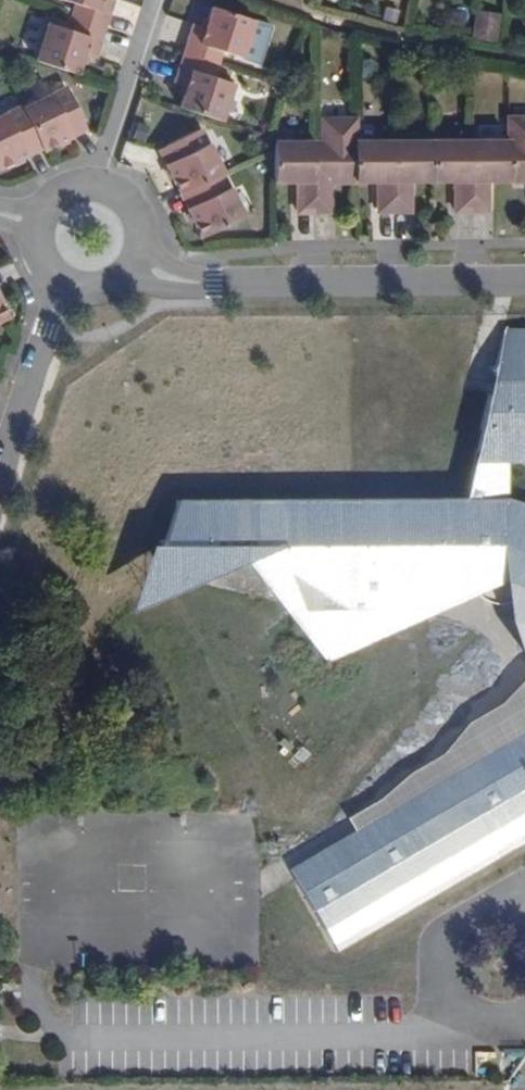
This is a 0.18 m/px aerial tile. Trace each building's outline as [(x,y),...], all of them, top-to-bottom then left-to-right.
[(74,3),(69,14),(104,25),(115,0),(66,0),(74,3)] [(194,22),(189,38),(185,51),(219,62),(224,49),(243,56),(255,18),(214,5),(207,26),(194,22)] [(469,38),(495,40),(497,11),(470,9),(469,38)] [(104,25),(69,14),(63,28),(98,39),(104,25)] [(92,56),(98,39),(63,28),(40,21),(28,58),(73,72),(80,52),(92,56)] [(185,51),(181,64),(175,81),(188,85),(181,106),(222,119),(235,82),(215,75),(219,62),(185,51)] [(43,146),(44,149),(74,134),(70,127),(85,120),(68,85),(24,106),(43,146)] [(14,161),(43,146),(24,106),(22,104),(0,115),(0,158),(10,153),(14,161)] [(511,116),(511,139),(511,178),(514,178),(524,178),(524,116),(511,116)] [(324,117),(324,140),(315,140),(315,210),(331,210),(331,183),(328,179),(328,173),(334,173),(334,175),(338,179),(358,179),(357,140),(357,117),(324,117)] [(85,120),(70,127),(74,134),(88,127),(85,120)] [(167,144),(174,159),(167,162),(181,192),(188,188),(224,171),(202,127),(167,144)] [(473,209),(472,139),(434,140),(434,178),(449,178),(453,174),(453,173),(460,173),(460,179),(456,182),(456,209),(473,209)] [(511,178),(511,139),(472,139),(473,209),(489,209),(488,182),(485,178),(485,173),(492,172),(492,174),(495,178),(511,178)] [(315,210),(315,140),(276,141),(276,179),(292,179),(296,175),(296,174),(302,174),(302,180),(299,183),(299,210),(315,210)] [(396,210),(396,140),(357,140),(358,179),(373,179),(377,175),(377,173),(383,173),(384,179),(380,182),(380,210),(396,210)] [(434,178),(434,140),(396,140),(396,210),(413,210),(412,182),(409,179),(409,173),(415,173),(416,175),(419,179),(434,178)] [(167,144),(160,148),(167,162),(174,159),(167,144)] [(0,158),(0,167),(14,161),(10,153),(0,158)] [(188,188),(195,203),(188,206),(202,236),(245,215),(224,171),(188,188)] [(188,188),(181,192),(188,206),(195,203),(188,188)] [(0,302),(0,316),(2,320),(9,316),(2,301),(0,302)] [(509,327),(475,497),(515,497),(516,463),(524,463),(524,327),(509,327)] [(515,497),(185,499),(173,543),(155,544),(140,609),(256,561),(331,666),(516,581),(515,497)] [(515,497),(516,581),(524,624),(524,626),(524,500),(515,497)] [(344,948),(524,848),(524,682),(355,816),(361,833),(301,869),(344,948)]
